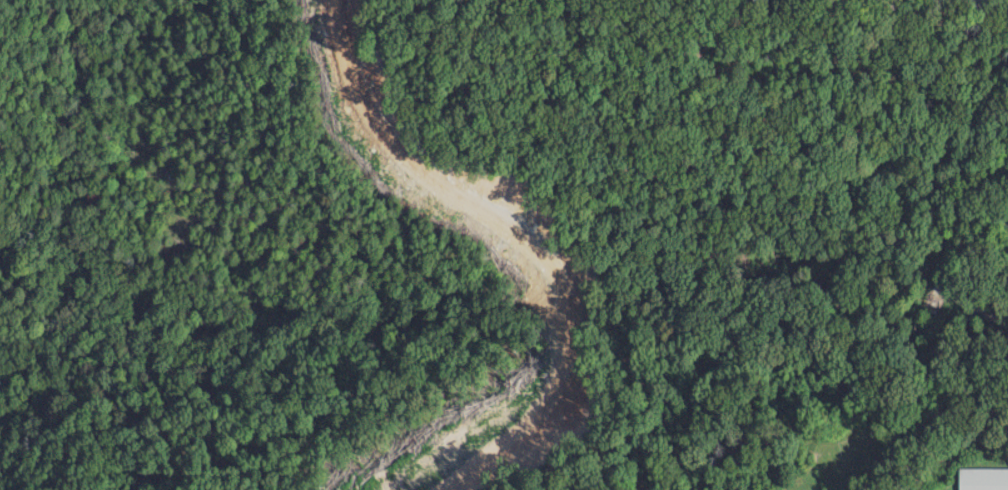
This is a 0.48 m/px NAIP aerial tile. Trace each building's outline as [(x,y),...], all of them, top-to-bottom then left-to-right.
[(958,468),(958,489),(1007,489),(1007,468),(958,468)]
